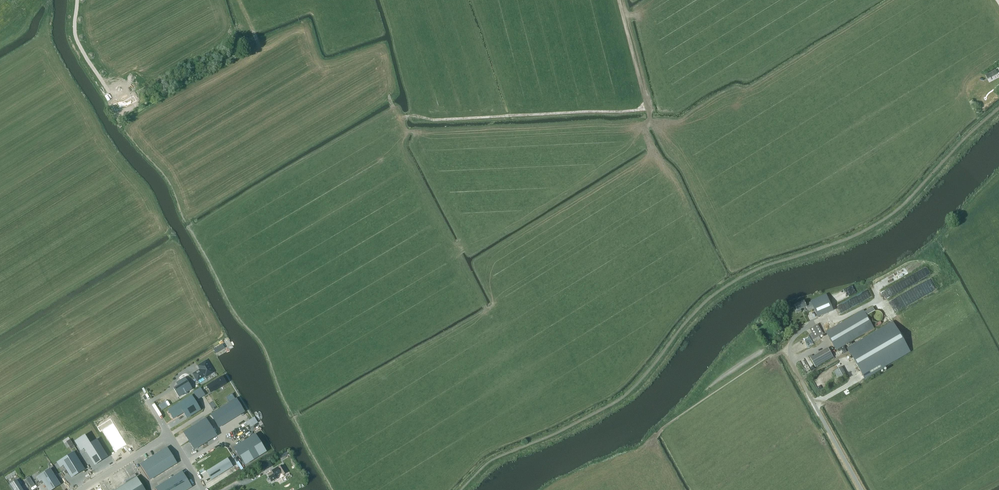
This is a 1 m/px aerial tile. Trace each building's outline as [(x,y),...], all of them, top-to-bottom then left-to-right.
[(117,103),(112,105),(116,112),(126,106),(126,107),(137,101),(134,96),(124,102),(123,102),(117,103)] [(923,282),(929,293),(938,288),(933,277),(923,282)] [(796,309),(794,309),(796,313),(801,311),(801,309),(807,307),(807,309),(814,306),(818,317),(833,311),(826,295),(812,301),(812,302),(806,304),(804,301),(795,305),(796,309)] [(825,332),(836,350),(874,328),(863,310),(825,332)] [(893,322),(847,349),(865,379),(885,367),(884,366),(909,351),(893,322)] [(812,340),(815,339),(823,334),(817,324),(810,329),(812,333),(809,335),(812,340)] [(215,353),(224,348),(222,345),(213,350),(215,353)] [(810,358),(815,367),(833,357),(828,348),(813,356),(812,355),(809,356),(810,358)] [(206,361),(198,366),(201,369),(193,374),(196,378),(197,380),(204,376),(205,377),(212,372),(206,361)] [(843,367),(835,371),(839,380),(847,376),(843,367)] [(223,377),(207,386),(208,388),(209,390),(210,392),(210,393),(218,388),(222,386),(224,385),(226,383),(222,377),(223,377)] [(815,380),(818,390),(824,388),(821,378),(815,380)] [(186,380),(173,388),(179,397),(192,389),(186,380)] [(191,396),(169,409),(174,418),(183,412),(184,414),(187,417),(186,418),(187,418),(200,410),(191,396)] [(236,399),(210,415),(218,428),(244,412),(236,399)] [(206,418),(183,433),(194,450),(216,435),(206,418)] [(111,420),(98,428),(101,433),(103,431),(117,453),(128,446),(111,420)] [(233,448),(244,465),(265,451),(255,434),(233,448)] [(84,435),(75,441),(80,450),(84,448),(94,465),(107,457),(96,440),(89,444),(84,435)] [(70,440),(67,442),(71,449),(75,447),(70,440)] [(167,458),(172,455),(167,448),(158,453),(163,461),(167,458)] [(222,449),(200,462),(206,471),(211,480),(233,467),(227,458),(222,449)] [(63,465),(71,477),(84,469),(73,452),(57,462),(60,467),(63,465)] [(168,468),(163,461),(158,453),(153,456),(163,471),(168,468)] [(167,458),(172,466),(176,463),(172,455),(167,458)] [(153,456),(149,459),(154,466),(158,474),(163,471),(153,456)] [(172,466),(167,458),(163,461),(168,468),(172,466)] [(145,472),(154,466),(149,459),(140,464),(145,472)] [(283,475),(287,472),(282,465),(278,467),(271,470),(272,471),(267,474),(272,482),(277,479),(276,477),(282,473),(283,475)] [(145,472),(149,480),(158,474),(154,466),(145,472)] [(37,477),(39,481),(42,480),(48,489),(61,489),(63,489),(60,485),(50,469),(44,472),(42,468),(37,471),(39,475),(37,477)] [(191,487),(182,471),(155,488),(156,489),(186,489),(191,487)] [(115,489),(145,489),(136,477),(115,489)] [(16,480),(17,481),(11,484),(10,484),(14,489),(23,489),(16,480)]
